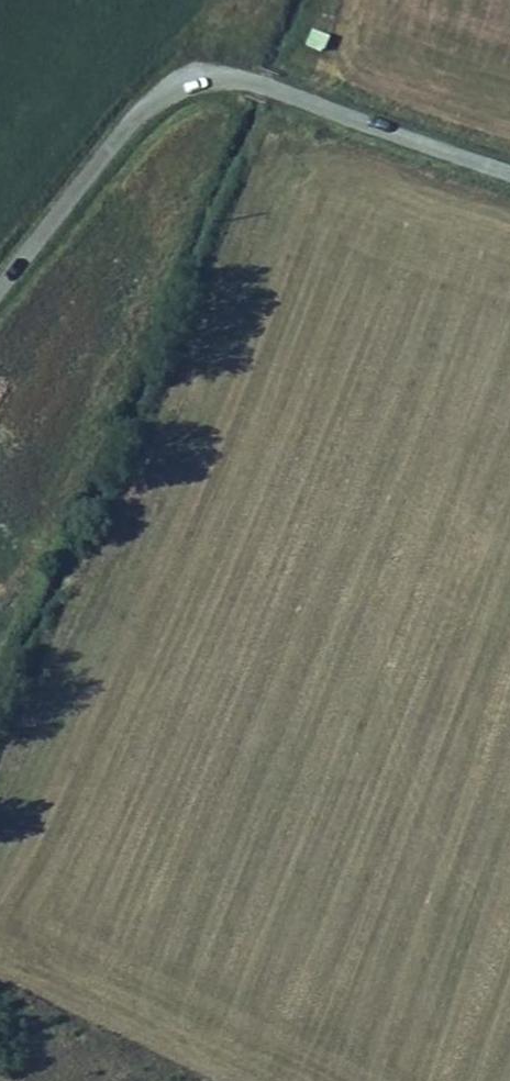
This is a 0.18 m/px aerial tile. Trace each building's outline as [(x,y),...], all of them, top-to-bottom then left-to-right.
[(309,31),(304,47),(323,52),(328,36),(309,31)]
